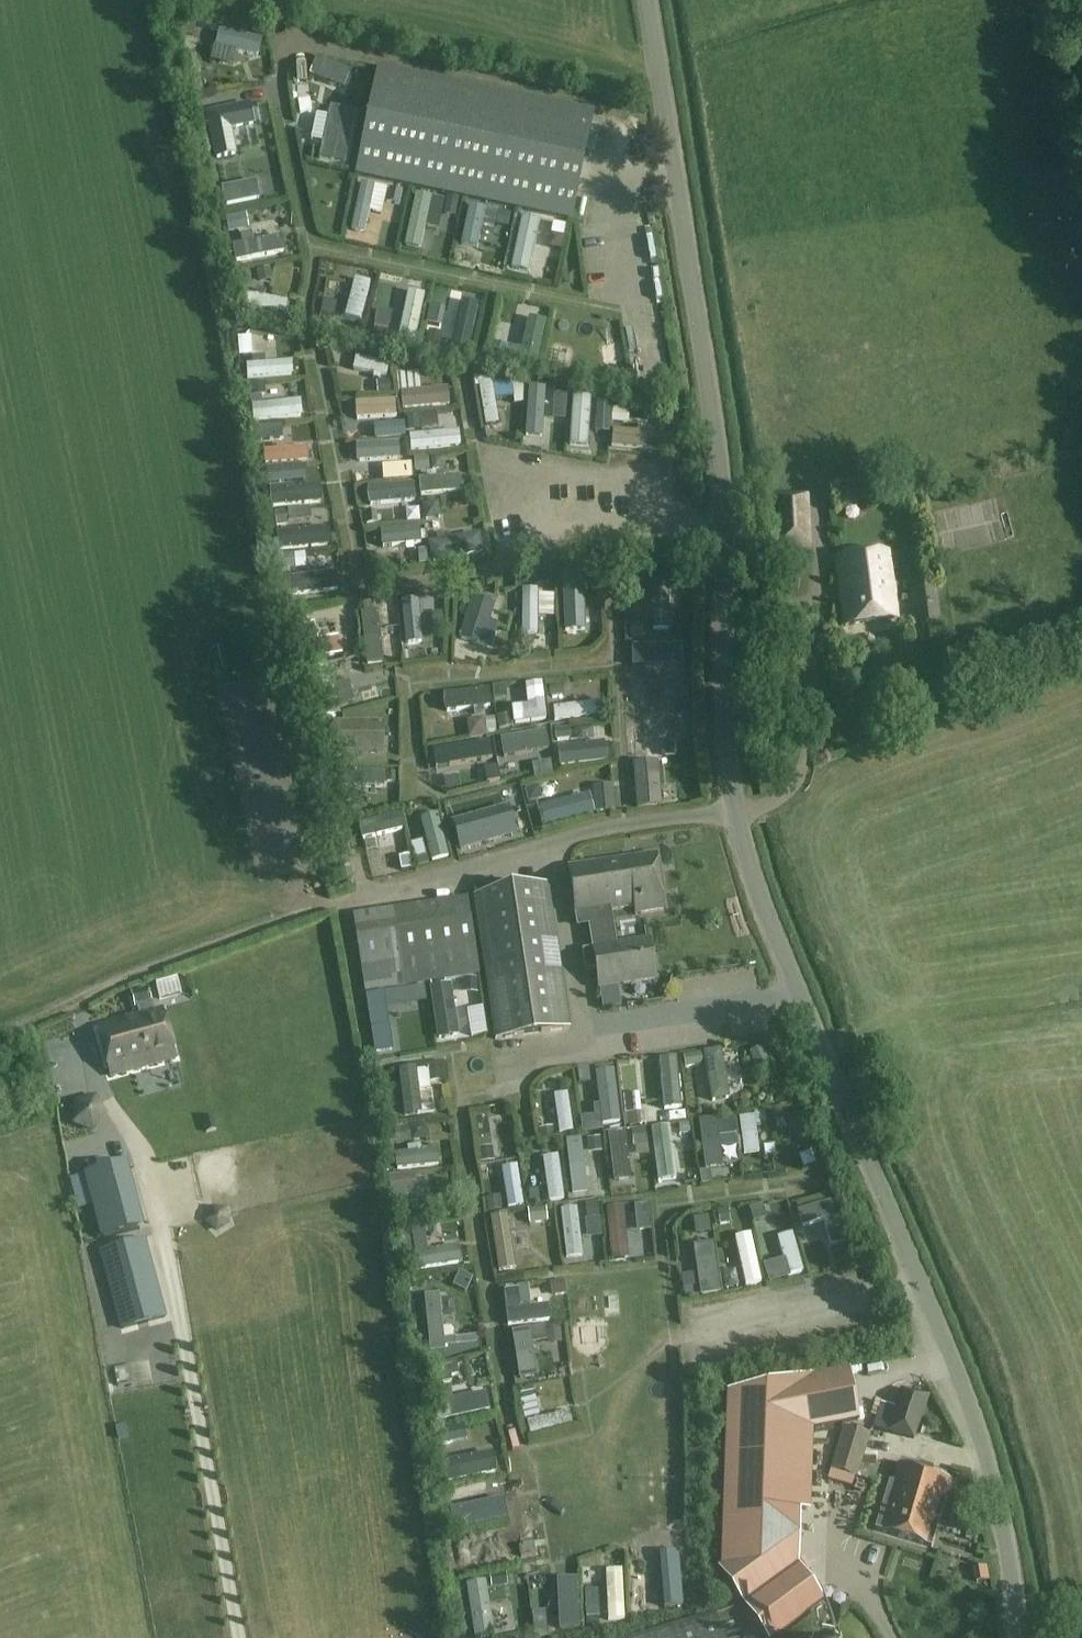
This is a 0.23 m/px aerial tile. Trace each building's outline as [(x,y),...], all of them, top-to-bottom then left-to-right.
[(354,168),(568,213),(591,106),(376,61),(354,168)] [(338,66),(331,83),(345,89),(352,72),(338,66)] [(311,111),(310,99),(298,101),(300,112),(311,111)] [(250,103),(206,112),(216,158),(237,153),(232,128),(254,124),(250,103)] [(242,200),(259,197),(255,180),(247,182),(240,192),(242,200)] [(232,324),(233,342),(249,341),(248,323),(232,324)] [(354,356),(352,370),(386,377),(388,363),(354,356)] [(245,365),(246,379),(291,375),(290,362),(245,365)] [(477,384),(485,428),(498,425),(490,382),(477,384)] [(449,407),(448,389),(400,393),(401,410),(449,407)] [(543,393),(527,392),(524,438),(541,439),(543,393)] [(591,398),(572,397),(568,447),(587,449),(591,398)] [(252,422),(301,417),(299,400),(250,405),(252,422)] [(355,419),(395,418),(394,401),(354,403),(355,419)] [(660,437),(611,433),(610,447),(659,450),(660,437)] [(409,440),(410,454),(446,450),(445,436),(409,440)] [(457,441),(449,441),(450,466),(458,465),(457,441)] [(357,445),(358,459),(398,458),(397,444),(357,445)] [(262,451),(263,465),(307,462),(306,448),(262,451)] [(414,478),(450,477),(450,463),(414,464),(414,478)] [(419,496),(461,493),(460,476),(418,480),(419,496)] [(413,484),(366,488),(368,506),(414,502),(413,484)] [(319,486),(268,491),(270,509),(321,504),(319,486)] [(805,497),(766,500),(769,557),(808,554),(805,497)] [(277,553),(328,547),(326,528),(275,534),(277,553)] [(420,542),(418,528),(384,531),(385,545),(420,542)] [(483,554),(479,534),(427,544),(431,563),(483,554)] [(895,622),(887,554),(835,561),(844,628),(895,622)] [(281,579),(284,599),(338,592),(336,573),(281,579)] [(585,577),(563,577),(564,630),(586,630),(585,577)] [(651,584),(651,631),(668,631),(668,584),(651,584)] [(537,590),(521,590),(521,635),(537,635),(537,590)] [(491,648),(498,624),(490,621),(496,604),(464,594),(459,612),(467,615),(459,639),(491,648)] [(383,665),(377,612),(359,614),(365,667),(383,665)] [(414,616),(403,617),(406,651),(417,650),(414,616)] [(313,626),(295,630),(304,665),(322,660),(341,655),(336,639),(318,644),(313,626)] [(656,635),(623,634),(622,650),(656,651),(656,635)] [(337,713),(326,667),(308,671),(319,718),(337,713)] [(547,708),(591,703),(590,688),(545,693),(547,708)] [(644,737),(644,720),(657,719),(655,690),(638,691),(638,699),(623,699),(624,738),(644,737)] [(490,708),(488,691),(442,696),(444,713),(490,708)] [(599,702),(552,708),(554,722),(601,717),(599,702)] [(332,754),(383,755),(383,722),(332,722),(332,754)] [(481,726),(467,729),(475,764),(490,760),(481,726)] [(544,730),(500,737),(503,756),(547,749),(544,730)] [(648,746),(667,743),(665,731),(646,734),(648,746)] [(604,743),(557,749),(559,769),(606,763),(604,743)] [(468,745),(426,753),(428,766),(470,759),(468,745)] [(637,810),(663,807),(659,763),(633,767),(637,810)] [(383,789),(384,773),(340,772),(339,788),(383,789)] [(614,810),(611,784),(592,787),(594,812),(614,810)] [(544,828),(594,815),(589,796),(539,809),(544,828)] [(509,806),(453,822),(460,847),(516,831),(509,806)] [(361,840),(403,830),(399,815),(358,824),(361,840)] [(572,868),(570,868),(578,916),(588,914),(591,932),(615,928),(612,911),(635,907),(636,915),(665,911),(657,855),(572,868)] [(562,973),(544,976),(539,943),(557,940),(549,887),(475,898),(496,1039),(571,1028),(562,973)] [(366,993),(479,976),(467,899),(353,915),(366,993)] [(593,949),(581,951),(584,970),(586,970),(596,968),(599,987),(656,979),(650,941),(617,946),(615,928),(591,932),(593,949)] [(695,980),(676,985),(679,997),(698,992),(695,980)] [(450,987),(429,990),(437,1041),(458,1038),(450,987)] [(138,1016),(99,1026),(112,1075),(175,1059),(162,1011),(154,1013),(147,990),(132,994),(138,1016)] [(371,995),(379,1047),(395,1045),(387,992),(371,995)] [(71,1024),(58,1025),(64,1078),(77,1076),(71,1024)] [(730,1098),(721,1047),(703,1051),(711,1101),(730,1098)] [(681,1108),(676,1058),(659,1060),(664,1109),(681,1108)] [(415,1066),(398,1068),(403,1114),(421,1112),(415,1066)] [(584,1118),(597,1116),(591,1068),(577,1070),(584,1118)] [(567,1092),(553,1094),(559,1133),(572,1131),(567,1092)] [(621,1111),(634,1110),(633,1096),(620,1097),(621,1111)] [(76,1103),(75,1122),(93,1129),(105,1114),(95,1098),(76,1103)] [(601,1117),(602,1130),(638,1128),(637,1115),(601,1117)] [(759,1152),(754,1115),(739,1117),(744,1154),(759,1152)] [(786,1115),(773,1120),(785,1148),(797,1143),(786,1115)] [(515,1156),(509,1116),(493,1118),(499,1158),(515,1156)] [(722,1157),(718,1120),(704,1122),(708,1158),(722,1157)] [(651,1127),(658,1174),(676,1172),(669,1125),(651,1127)] [(571,1194),(586,1192),(580,1137),(565,1139),(571,1194)] [(625,1173),(622,1144),(609,1145),(613,1175),(625,1173)] [(438,1149),(395,1153),(397,1169),(439,1165),(438,1149)] [(542,1157),(548,1201),(563,1199),(557,1155),(542,1157)] [(143,1228),(126,1164),(86,1174),(103,1239),(143,1228)] [(523,1205),(516,1164),(501,1167),(507,1208),(523,1205)] [(449,1197),(402,1203),(405,1221),(452,1215),(449,1197)] [(802,1226),(823,1220),(830,1244),(845,1240),(834,1200),(797,1209),(802,1226)] [(574,1207),(559,1208),(564,1248),(579,1246),(574,1207)] [(213,1209),(209,1219),(208,1220),(218,1228),(228,1222),(226,1215),(225,1210),(213,1209)] [(498,1272),(515,1269),(507,1213),(489,1216),(498,1272)] [(636,1244),(634,1229),(602,1233),(603,1248),(636,1244)] [(788,1237),(764,1238),(764,1265),(789,1264),(788,1237)] [(461,1263),(458,1245),(413,1251),(415,1269),(461,1263)] [(160,1324),(140,1248),(100,1258),(120,1335),(160,1324)] [(688,1255),(689,1280),(711,1279),(710,1254),(688,1255)] [(596,1283),(597,1299),(610,1298),(609,1282),(596,1283)] [(423,1295),(429,1351),(444,1350),(438,1293),(423,1295)] [(519,1379),(536,1376),(528,1328),(511,1331),(519,1379)] [(127,1339),(112,1338),(111,1351),(127,1351),(127,1339)] [(447,1361),(455,1400),(468,1397),(460,1358),(447,1361)] [(717,1564),(768,1637),(769,1637),(814,1607),(824,1600),(774,1528),(802,1510),(804,1430),(859,1419),(849,1368),(726,1393),(721,1561),(717,1564)] [(872,1428),(913,1440),(925,1397),(898,1389),(893,1407),(879,1403),(872,1428)] [(570,1411),(526,1421),(529,1434),(572,1424),(570,1411)] [(843,1427),(831,1469),(854,1476),(867,1434),(843,1427)] [(804,1465),(817,1469),(827,1433),(814,1429),(804,1465)] [(442,1462),(446,1483),(496,1472),(491,1451),(442,1462)] [(890,1482),(886,1497),(876,1530),(933,1546),(952,1479),(898,1464),(893,1482),(890,1482)] [(968,1521),(975,1500),(957,1494),(950,1516),(968,1521)] [(500,1505),(468,1510),(471,1524),(503,1518),(500,1505)] [(483,1531),(490,1561),(502,1559),(496,1528),(483,1531)] [(670,1607),(672,1560),(656,1559),(654,1606),(670,1607)] [(466,1583),(474,1637),(480,1637),(494,1636),(486,1580),(466,1583)] [(577,1582),(558,1583),(561,1630),(579,1629),(577,1582)] [(621,1589),(584,1593),(585,1606),(622,1602),(621,1589)] [(632,1637),(724,1637),(716,1613),(632,1637)]
